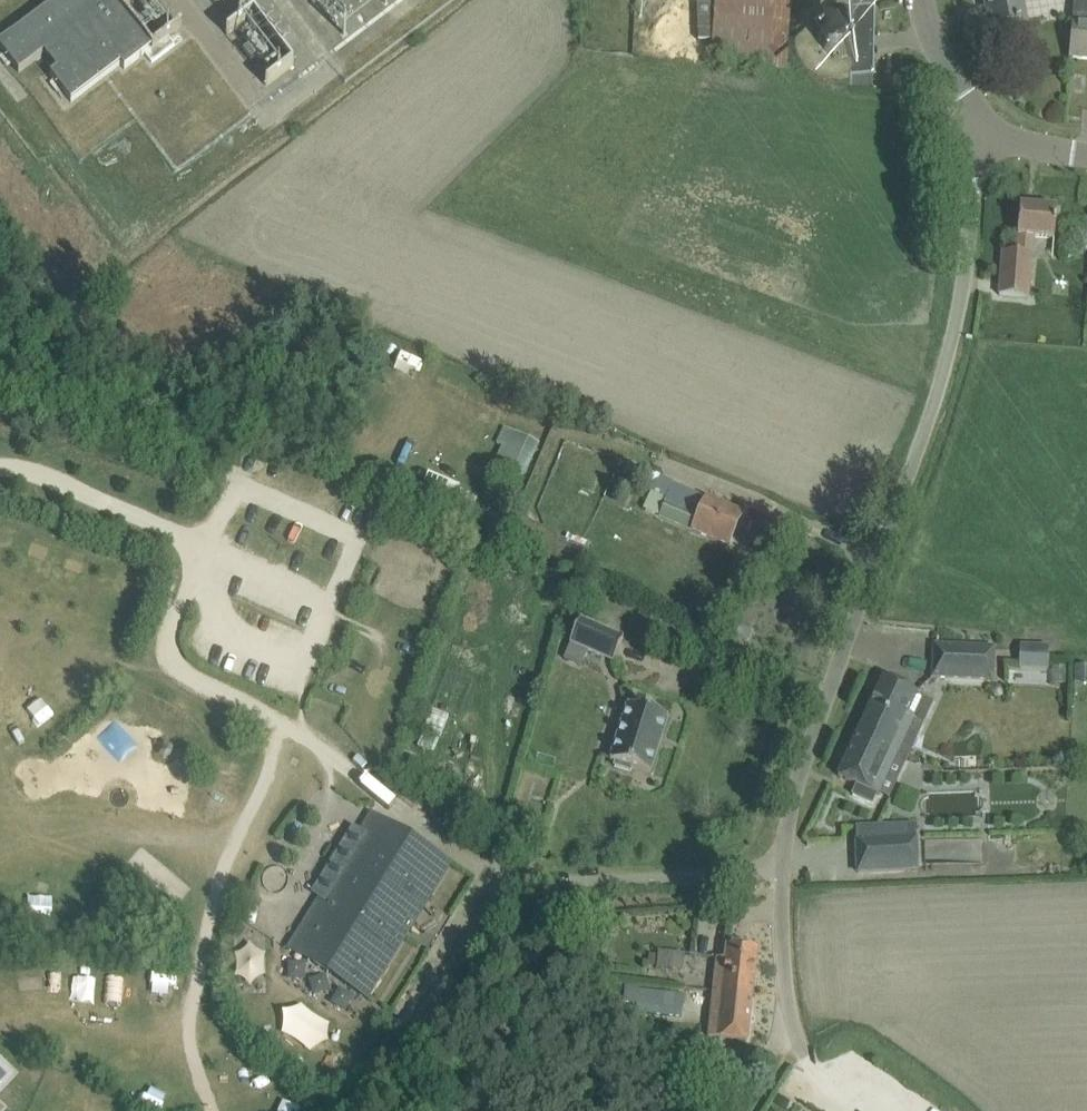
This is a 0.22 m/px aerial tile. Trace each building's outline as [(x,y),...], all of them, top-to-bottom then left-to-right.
[(176,31),(182,26),(162,0),(55,0),(0,41),(0,48),(18,73),(44,53),(56,70),(50,75),(71,102),(120,64),(124,69),(146,53),(152,62),(174,45),(168,37),(176,31)] [(713,65),(787,68),(790,0),(715,0),(713,65)] [(875,0),(852,0),(851,26),(848,23),(846,21),(843,20),(839,20),(836,20),(833,20),(830,21),(827,23),(825,24),(823,27),(821,29),(820,32),(819,36),(819,39),(819,42),(820,45),(821,48),(823,50),(826,53),(828,55),(831,56),(834,57),(837,57),(841,57),(844,56),(846,55),(849,53),(851,52),(850,73),(872,74),(874,74),(875,0)] [(1022,3),(1018,4),(1017,0),(985,0),(990,30),(1015,26),(1015,27),(1020,26),(1020,25),(1025,24),(1022,3)] [(1073,36),(1071,58),(1086,59),(1086,0),(1076,0),(1073,36)] [(224,35),(264,87),(293,65),(253,13),(224,35)] [(872,88),(872,74),(850,73),(850,87),(872,88)] [(1054,238),(1054,231),(1056,209),(1020,206),(1018,235),(1017,253),(1002,252),(999,295),(1028,297),(1032,254),(1031,254),(1033,236),(1054,238)] [(537,445),(510,432),(503,429),(496,443),(503,447),(495,462),(523,476),(530,461),(537,445)] [(655,484),(661,482),(662,480),(663,477),(661,472),(656,469),(650,471),(648,477),(650,482),(653,483),(655,484)] [(646,497),(641,508),(660,516),(708,538),(728,547),(742,515),(721,507),(707,500),(662,480),(661,482),(655,484),(653,483),(646,497)] [(570,643),(613,662),(623,639),(580,620),(570,643)] [(742,621),(735,636),(750,642),(756,627),(742,621)] [(932,642),(931,677),(993,679),(994,645),(932,642)] [(1020,644),(1019,668),(1048,670),(1050,646),(1020,644)] [(884,678),(858,734),(899,753),(915,718),(923,721),(932,702),(925,698),(904,687),(884,678)] [(631,772),(632,768),(650,774),(667,718),(628,705),(610,761),(615,763),(614,767),(631,772)] [(858,734),(839,776),(856,784),(851,796),(872,806),(878,794),(879,795),(899,753),(858,734)] [(318,898),(287,949),(292,952),(293,951),(289,948),(299,932),(359,970),(348,987),(367,999),(409,931),(411,933),(411,932),(409,930),(413,925),(415,926),(416,925),(414,924),(451,863),(370,813),(359,831),(353,841),(351,844),(344,840),(324,872),(331,877),(332,877),(330,880),(318,898)] [(916,835),(854,837),(855,872),(917,870),(916,835)] [(103,919),(103,896),(82,896),(81,919),(103,919)] [(48,901),(19,902),(20,924),(49,923),(48,901)] [(752,996),(757,950),(727,946),(725,959),(718,959),(714,992),(752,996)] [(672,969),(674,952),(657,950),(657,954),(648,953),(647,965),(655,966),(655,968),(672,969)] [(20,969),(21,999),(43,998),(42,968),(20,969)] [(128,1003),(130,974),(113,973),(112,1002),(128,1003)] [(171,995),(172,975),(149,974),(148,994),(171,995)] [(683,995),(638,991),(623,989),(622,1002),(637,1003),(636,1012),(681,1017),(683,995)] [(747,1042),(752,996),(714,992),(709,1039),(747,1042)] [(292,1005),(276,1034),(311,1053),(316,1044),(321,1047),(332,1026),(292,1005)] [(166,1105),(179,1086),(164,1076),(151,1094),(166,1105)] [(275,1110),(295,1110),(281,1102),(275,1110)]
